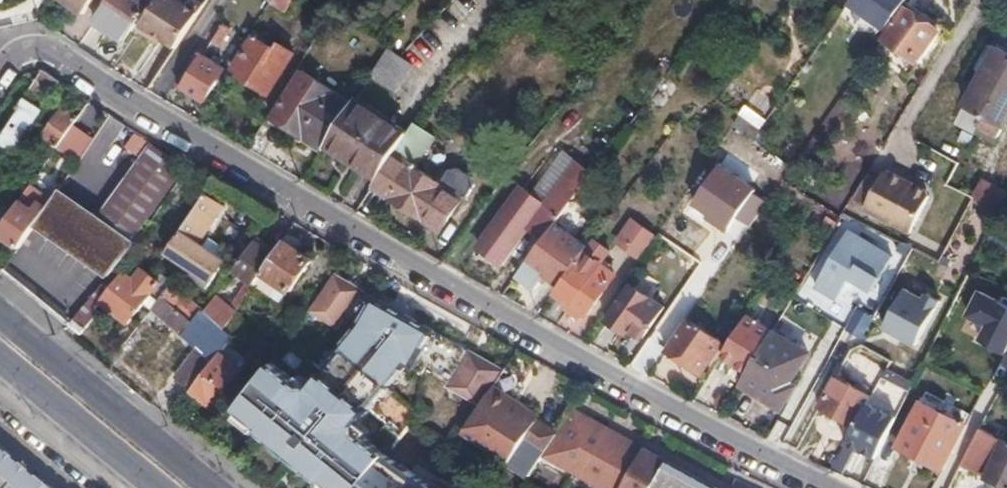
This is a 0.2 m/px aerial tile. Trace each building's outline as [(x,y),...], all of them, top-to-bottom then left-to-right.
[(83,14),(93,0),(64,0),(83,14)] [(96,20),(93,25),(107,34),(110,29),(123,37),(149,0),(109,0),(96,20)] [(138,29),(153,38),(156,33),(176,46),(204,3),(199,0),(157,0),(138,29)] [(850,3),(887,30),(906,3),(908,0),(852,0),(850,3)] [(887,30),(883,35),(922,62),(944,30),(906,3),(887,30)] [(223,24),(221,28),(214,40),(220,45),(230,28),(223,24)] [(254,35),(232,69),(269,92),(271,91),(294,52),(278,42),(274,48),(254,35)] [(970,96),(989,108),(980,125),(998,135),(1006,118),(1006,46),(999,42),(970,96)] [(402,56),(387,47),(372,71),(397,88),(413,63),(402,56)] [(183,80),(184,86),(205,99),(225,67),(205,54),(201,51),(183,80)] [(43,69),(19,106),(21,108),(0,139),(0,140),(14,151),(42,108),(33,101),(43,87),(52,94),(60,81),(43,69)] [(274,117),(323,150),(328,143),(352,104),(304,72),(274,117)] [(749,103),(767,117),(775,106),(757,92),(749,103)] [(352,104),(328,143),(378,177),(394,153),(407,133),(356,98),(352,104)] [(57,147),(73,124),(77,118),(62,108),(43,136),(57,147)] [(740,113),(733,123),(754,138),(762,128),(740,113)] [(378,177),(372,186),(416,213),(421,207),(446,222),(462,197),(467,195),(475,183),(472,176),(459,167),(450,170),(441,183),(414,166),(434,136),(414,123),(407,133),(394,153),(378,177)] [(73,124),(57,147),(77,161),(93,138),(73,124)] [(152,142),(139,134),(128,148),(142,158),(152,142)] [(152,142),(142,158),(101,216),(132,239),(186,167),(152,142)] [(530,162),(522,157),(504,183),(511,189),(521,186),(526,179),(521,175),(530,162)] [(869,171),(854,196),(868,203),(866,207),(911,231),(930,195),(928,189),(918,184),(916,188),(908,184),(906,178),(891,169),(885,171),(881,178),(869,171)] [(975,195),(1002,209),(1006,199),(1006,189),(984,177),(975,195)] [(0,230),(0,232),(20,246),(48,204),(40,198),(43,193),(32,184),(13,211),(0,230)] [(135,241),(132,239),(101,216),(61,186),(52,199),(48,204),(37,222),(109,275),(117,266),(135,241)] [(534,198),(491,255),(502,263),(531,224),(546,235),(573,200),(574,198),(558,187),(551,197),(549,203),(551,205),(549,207),(543,203),(541,203),(534,198)] [(583,188),(577,196),(592,208),(599,199),(583,188)] [(479,246),(491,255),(534,198),(526,192),(520,199),(516,197),(479,246)] [(40,198),(48,204),(52,199),(43,193),(40,198)] [(222,205),(206,194),(168,251),(195,270),(191,276),(206,286),(223,261),(222,259),(198,242),(222,205)] [(546,235),(518,274),(536,287),(546,274),(561,284),(590,246),(568,230),(581,212),(576,208),(578,204),(573,200),(546,235)] [(13,211),(0,202),(0,203),(0,230),(13,211)] [(489,202),(465,235),(475,242),(499,210),(489,202)] [(421,207),(416,213),(441,228),(446,222),(421,207)] [(626,226),(617,238),(634,250),(649,230),(640,223),(634,231),(626,226)] [(303,240),(291,231),(275,253),(263,271),(289,288),(291,289),(312,257),(298,248),(303,240)] [(848,231),(815,287),(836,300),(849,279),(871,292),(892,257),(848,231)] [(920,236),(915,246),(942,259),(947,249),(920,236)] [(215,295),(205,310),(225,328),(255,283),(263,271),(275,253),(255,241),(235,269),(250,279),(231,307),(215,295)] [(582,261),(560,292),(588,312),(611,282),(582,261)] [(109,275),(69,323),(82,333),(99,312),(95,308),(101,302),(127,323),(151,295),(159,301),(173,282),(166,276),(161,284),(142,268),(133,278),(117,266),(109,275)] [(263,271),(255,283),(280,299),(289,288),(263,271)] [(238,410),(333,487),(438,487),(436,486),(361,431),(360,422),(407,365),(422,374),(427,366),(451,380),(448,387),(481,406),(495,385),(504,372),(336,274),(311,310),(340,327),(343,323),(352,330),(334,354),(336,355),(306,392),(299,393),(269,370),(238,410)] [(159,301),(152,309),(181,333),(201,307),(173,282),(159,301)] [(633,284),(608,319),(627,332),(631,327),(644,336),(664,305),(633,284)] [(965,314),(986,325),(979,338),(1006,352),(1006,351),(1006,303),(978,289),(965,314)] [(906,290),(885,330),(921,349),(944,307),(928,298),(926,301),(906,290)] [(205,310),(201,307),(181,333),(201,344),(216,356),(218,354),(232,337),(232,334),(225,328),(205,310)] [(862,339),(872,314),(857,308),(847,333),(862,339)] [(748,314),(721,356),(749,372),(774,330),(748,314)] [(688,318),(668,348),(702,372),(722,342),(688,318)] [(749,372),(742,383),(784,407),(795,389),(790,385),(809,352),(774,330),(749,372)] [(175,377),(191,390),(216,356),(201,344),(175,377)] [(216,356),(191,390),(207,403),(219,387),(224,391),(240,371),(218,354),(216,356)] [(997,355),(974,402),(991,411),(1006,379),(1006,359),(997,355)] [(838,375),(821,405),(855,424),(870,396),(865,392),(868,386),(859,381),(856,386),(838,375)] [(495,385),(481,406),(468,426),(514,457),(542,415),(495,385)] [(799,448),(827,391),(814,385),(786,442),(799,448)] [(922,401),(898,445),(943,466),(966,424),(922,401)] [(868,402),(847,441),(877,457),(898,419),(868,402)] [(573,409),(545,454),(608,487),(723,487),(573,409)] [(1006,485),(1006,440),(983,427),(972,450),(992,460),(985,474),(1006,485)] [(2,456),(0,458),(0,487),(41,487),(2,456)]
